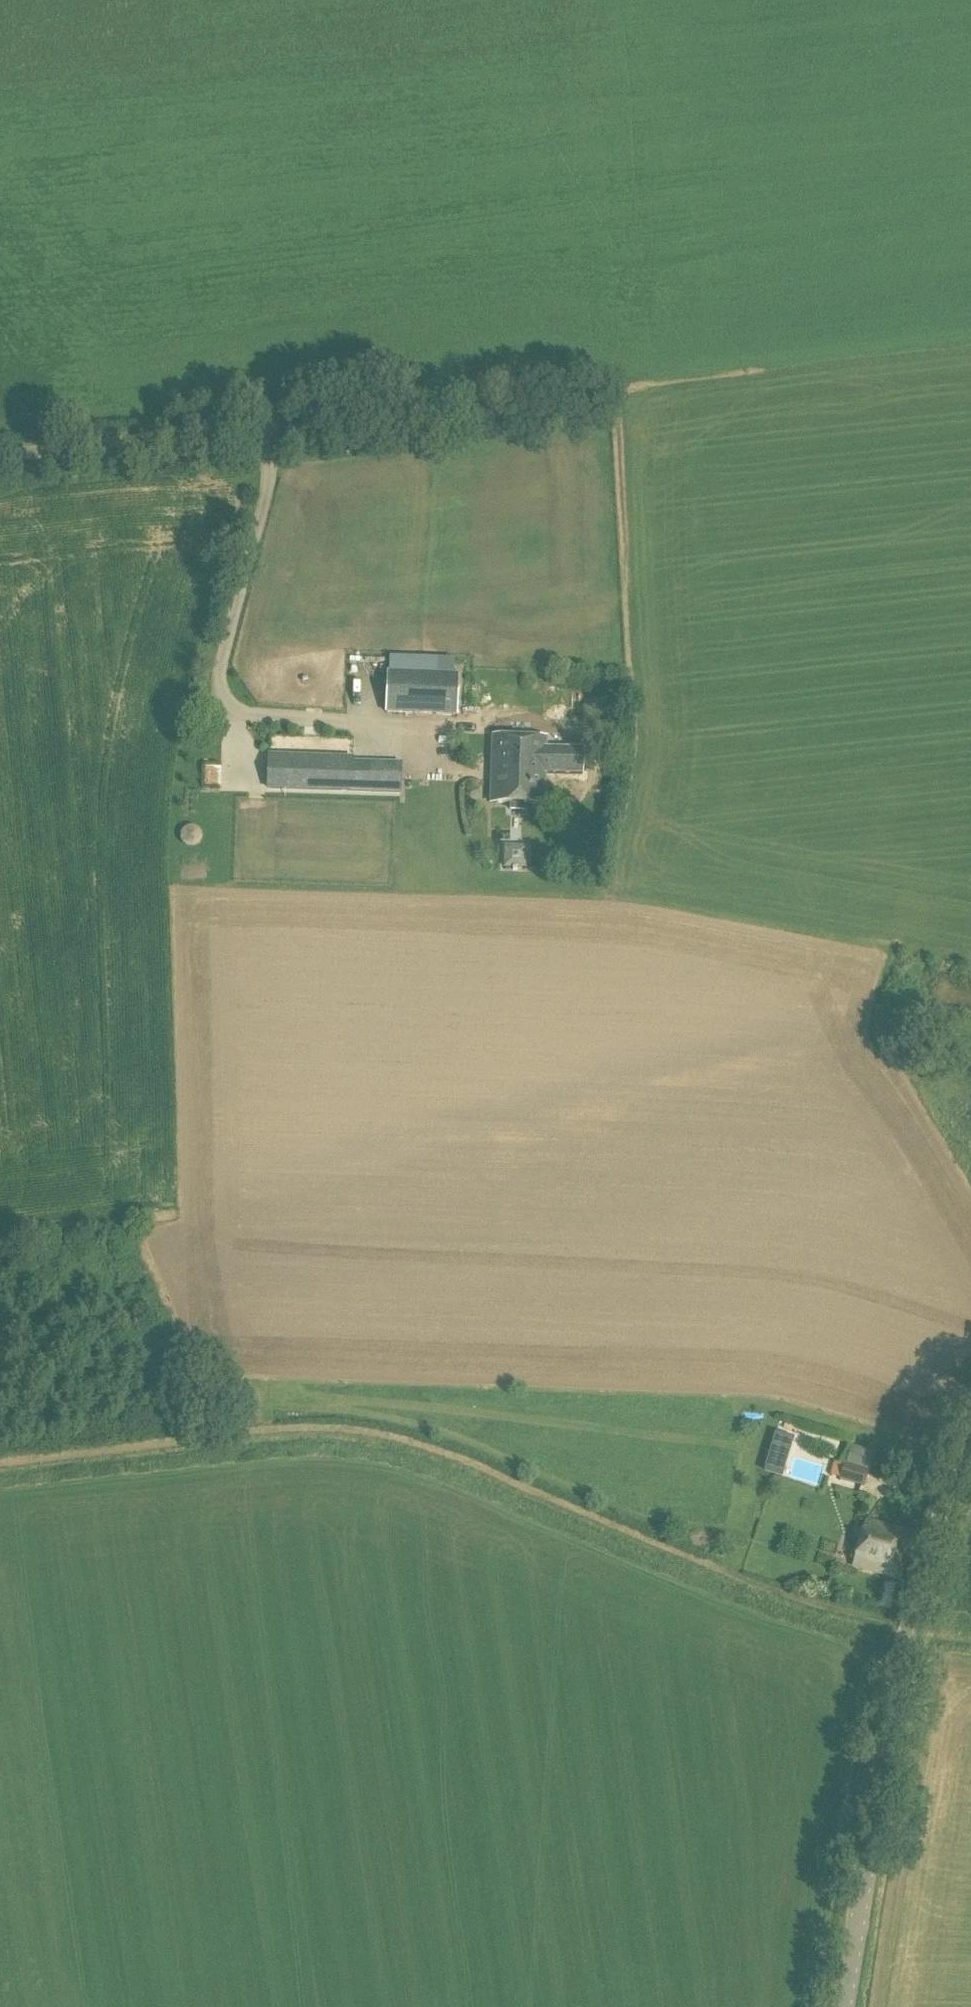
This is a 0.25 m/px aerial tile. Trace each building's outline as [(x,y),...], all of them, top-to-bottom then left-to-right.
[(387,674),(386,714),(456,716),(457,676),(436,676),(388,674),(387,674)] [(494,738),(491,804),(543,805),(544,774),(579,775),(580,751),(545,750),(545,739),(494,738)] [(268,761),(268,789),(351,792),(374,793),(374,799),(399,799),(399,793),(400,765),(352,764),(268,761)] [(515,869),(539,866),(536,848),(512,852),(515,869)] [(781,1475),(792,1438),(773,1432),(762,1469),(781,1475)] [(864,1487),(873,1456),(850,1449),(846,1464),(843,1463),(838,1479),(839,1479),(838,1480),(864,1487)] [(794,1469),(826,1483),(833,1465),(802,1452),(794,1469)] [(898,1579),(911,1535),(866,1522),(853,1566),(898,1579)]
